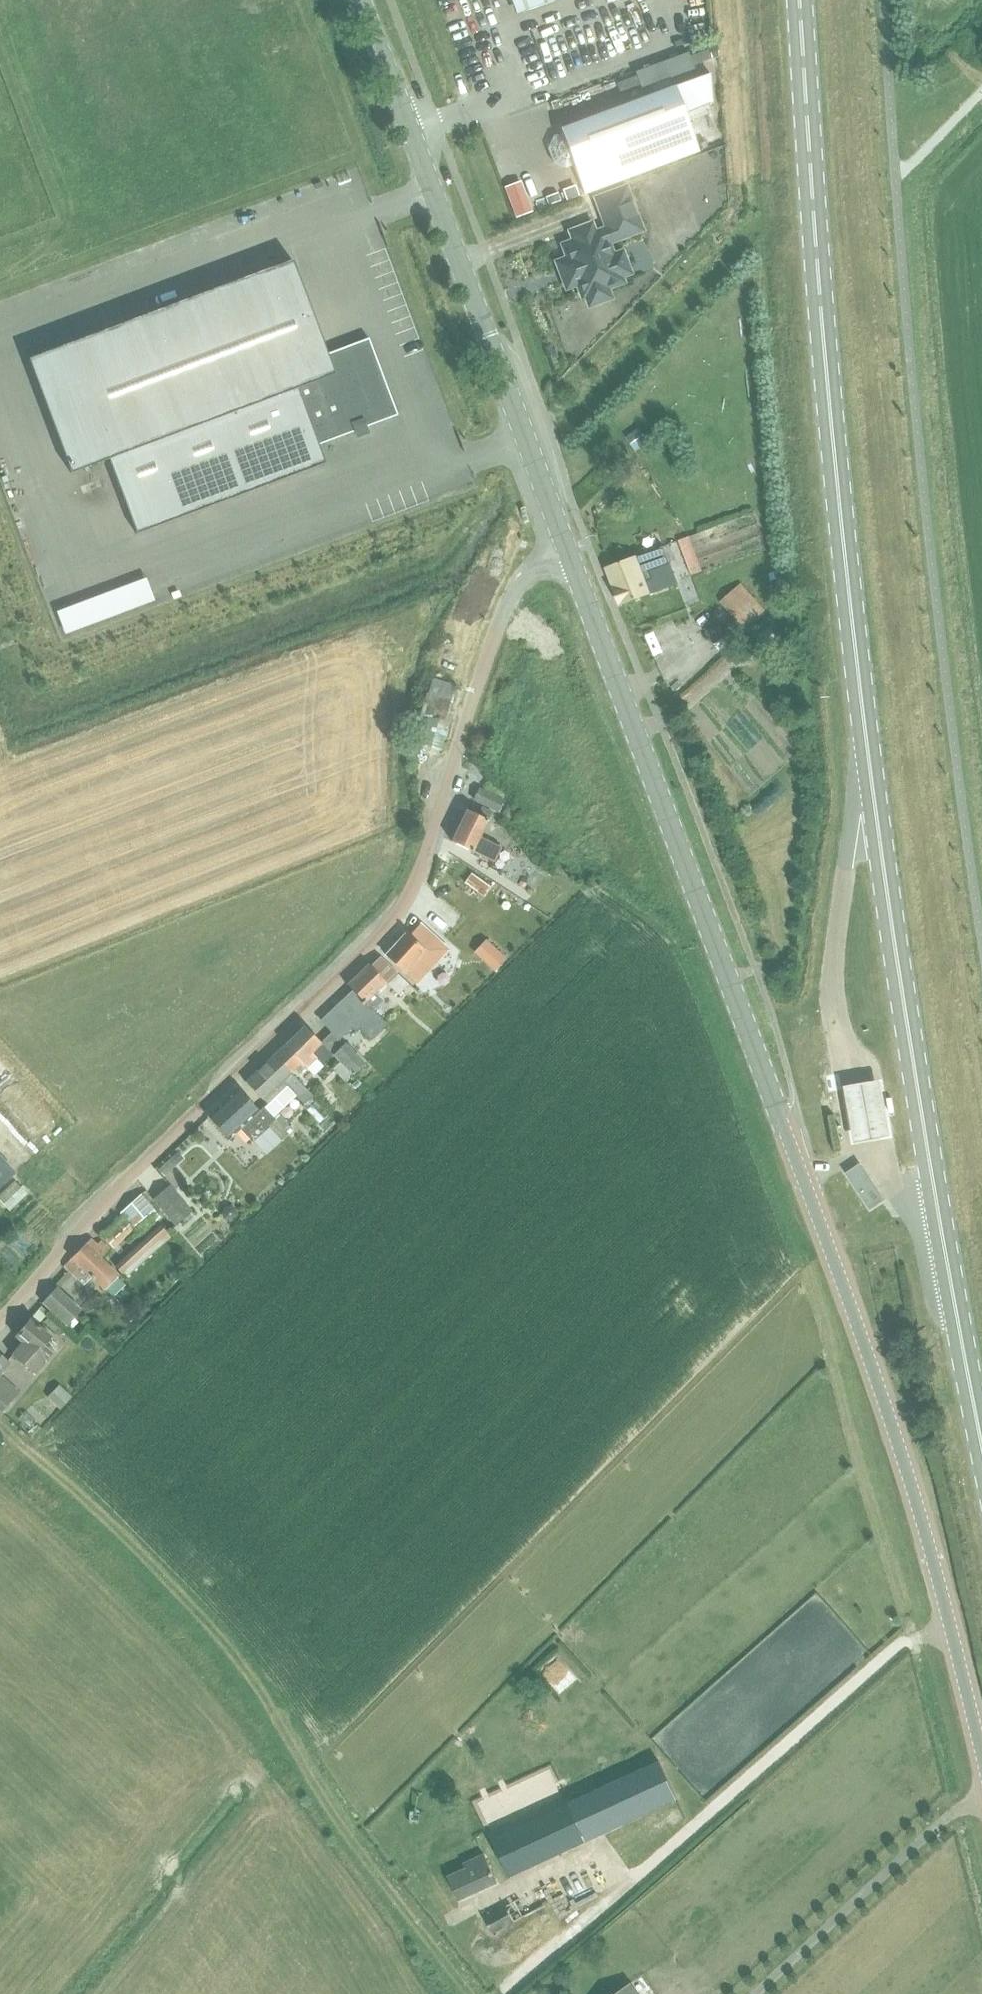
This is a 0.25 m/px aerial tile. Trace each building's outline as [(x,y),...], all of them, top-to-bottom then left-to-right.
[(513,6),(524,11),(552,0),(511,0),(513,6)] [(708,49),(689,56),(693,66),(717,57),(716,44),(707,48),(708,49)] [(699,151),(685,113),(712,103),(710,73),(560,129),(562,133),(554,137),(548,148),(554,163),(565,168),(574,164),(585,194),(699,151)] [(636,75),(616,83),(621,94),(640,86),(636,75)] [(574,187),(563,191),(567,201),(578,197),(574,187)] [(614,258),(613,259),(606,242),(632,232),(637,221),(625,190),(598,200),(609,229),(593,236),(592,234),(589,231),(584,230),(580,232),(577,235),(576,239),(577,242),(565,246),(572,265),(571,265),(576,277),(577,277),(584,295),(588,294),(589,296),(592,299),(597,299),(601,298),(604,294),(605,290),(604,288),(621,281),(619,274),(620,274),(623,270),(619,259),(614,258)] [(525,193),(509,199),(517,219),(533,213),(525,193)] [(557,194),(546,198),(549,205),(560,201),(557,194)] [(542,195),(530,199),(534,211),(546,206),(542,195)] [(292,259),(28,358),(71,473),(109,458),(137,533),(325,463),(319,447),(354,434),(356,437),(368,432),(367,429),(399,417),(370,339),(327,355),(292,259)] [(639,428),(627,436),(636,450),(649,441),(639,428)] [(664,547),(607,568),(615,588),(614,588),(621,605),(678,583),(672,569),(665,550),(664,547)] [(742,583),(721,601),(745,629),(748,626),(757,619),(766,611),(742,583)] [(698,594),(687,598),(690,607),(701,603),(698,594)] [(769,627),(756,637),(766,648),(778,638),(769,627)] [(452,687),(431,682),(422,716),(428,717),(421,743),(441,748),(447,722),(443,721),(452,687)] [(480,789),(474,800),(497,811),(500,806),(502,800),(494,796),(480,789)] [(459,826),(452,842),(494,862),(501,848),(501,847),(496,845),(487,840),(480,837),(487,822),(492,812),(488,810),(482,807),(480,811),(478,815),(467,810),(459,826)] [(397,943),(386,955),(389,958),(413,980),(417,984),(437,962),(449,950),(448,949),(424,927),(421,924),(409,937),(406,934),(405,934),(397,943)] [(495,950),(487,959),(487,964),(494,970),(504,959),(495,950)] [(352,989),(372,1010),(382,999),(374,992),(385,981),(397,993),(407,982),(395,971),(396,970),(378,953),(368,962),(366,960),(347,979),(349,981),(346,984),(352,989)] [(372,1010),(352,989),(320,1021),(332,1033),(321,1044),(340,1062),(352,1074),(353,1075),(364,1064),(338,1039),(355,1022),(371,1038),(385,1023),(372,1010)] [(303,1026),(272,1053),(290,1070),(294,1067),(299,1073),(316,1058),(311,1052),(320,1043),(303,1026)] [(290,1070),(272,1053),(265,1060),(247,1079),(268,1102),(275,1110),(294,1093),(302,1103),(312,1094),(290,1070)] [(340,1062),(333,1069),(345,1081),(352,1074),(340,1062)] [(883,1077),(846,1082),(854,1139),(891,1134),(883,1077)] [(280,1137),(287,1131),(263,1105),(259,1108),(239,1086),(207,1116),(227,1138),(240,1126),(253,1140),(269,1125),(280,1137)] [(187,1156),(179,1149),(160,1167),(166,1174),(187,1156)] [(15,1173),(0,1156),(0,1187),(15,1173)] [(860,1164),(846,1173),(871,1209),(884,1200),(860,1164)] [(194,1207),(173,1181),(155,1196),(177,1223),(194,1207)] [(156,1207),(144,1191),(124,1209),(136,1224),(156,1207)] [(125,1215),(104,1235),(115,1247),(136,1227),(125,1215)] [(126,1278),(171,1237),(159,1223),(114,1266),(126,1278)] [(105,1289),(118,1275),(98,1256),(103,1251),(90,1239),(65,1266),(85,1285),(92,1277),(105,1289)] [(65,1324),(79,1309),(56,1285),(42,1301),(65,1324)] [(52,1337),(30,1318),(15,1336),(23,1342),(12,1355),(35,1374),(55,1351),(47,1344),(52,1337)] [(0,1353),(0,1375),(11,1363),(0,1353)] [(60,1388),(49,1399),(57,1407),(59,1409),(70,1398),(68,1396),(60,1388)] [(2,1412),(11,1402),(0,1391),(0,1410),(2,1412)] [(21,1429),(29,1420),(17,1410),(9,1419),(21,1429)] [(510,1877),(677,1799),(659,1761),(493,1839),(510,1877)] [(459,1900),(498,1883),(485,1855),(464,1864),(466,1869),(448,1877),(459,1900)] [(514,1901),(484,1918),(494,1934),(523,1917),(514,1901)] [(613,1993),(638,1993),(630,1982),(613,1993)]
